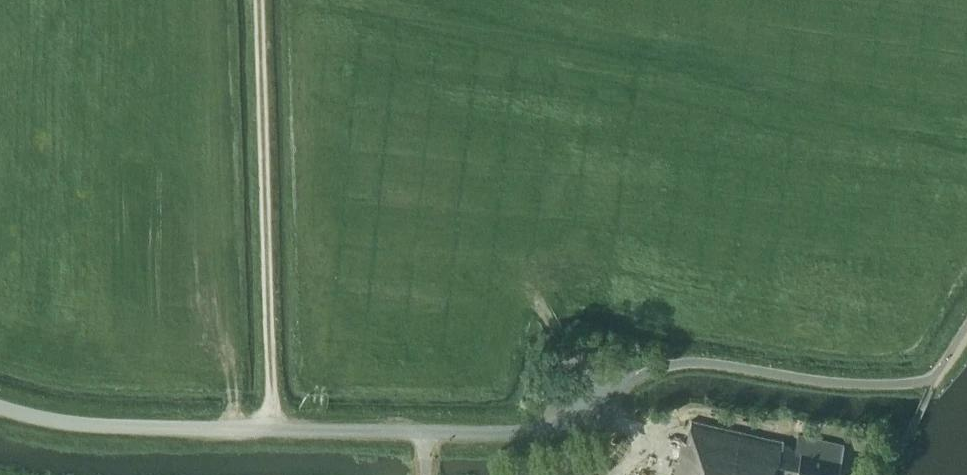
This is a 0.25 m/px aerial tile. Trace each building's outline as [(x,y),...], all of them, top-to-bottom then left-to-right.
[(845,445),(798,434),(795,448),(782,445),(783,441),(691,419),(686,440),(682,439),(682,440),(674,474),(786,474),(787,473),(795,474),(838,474),(845,445)]
